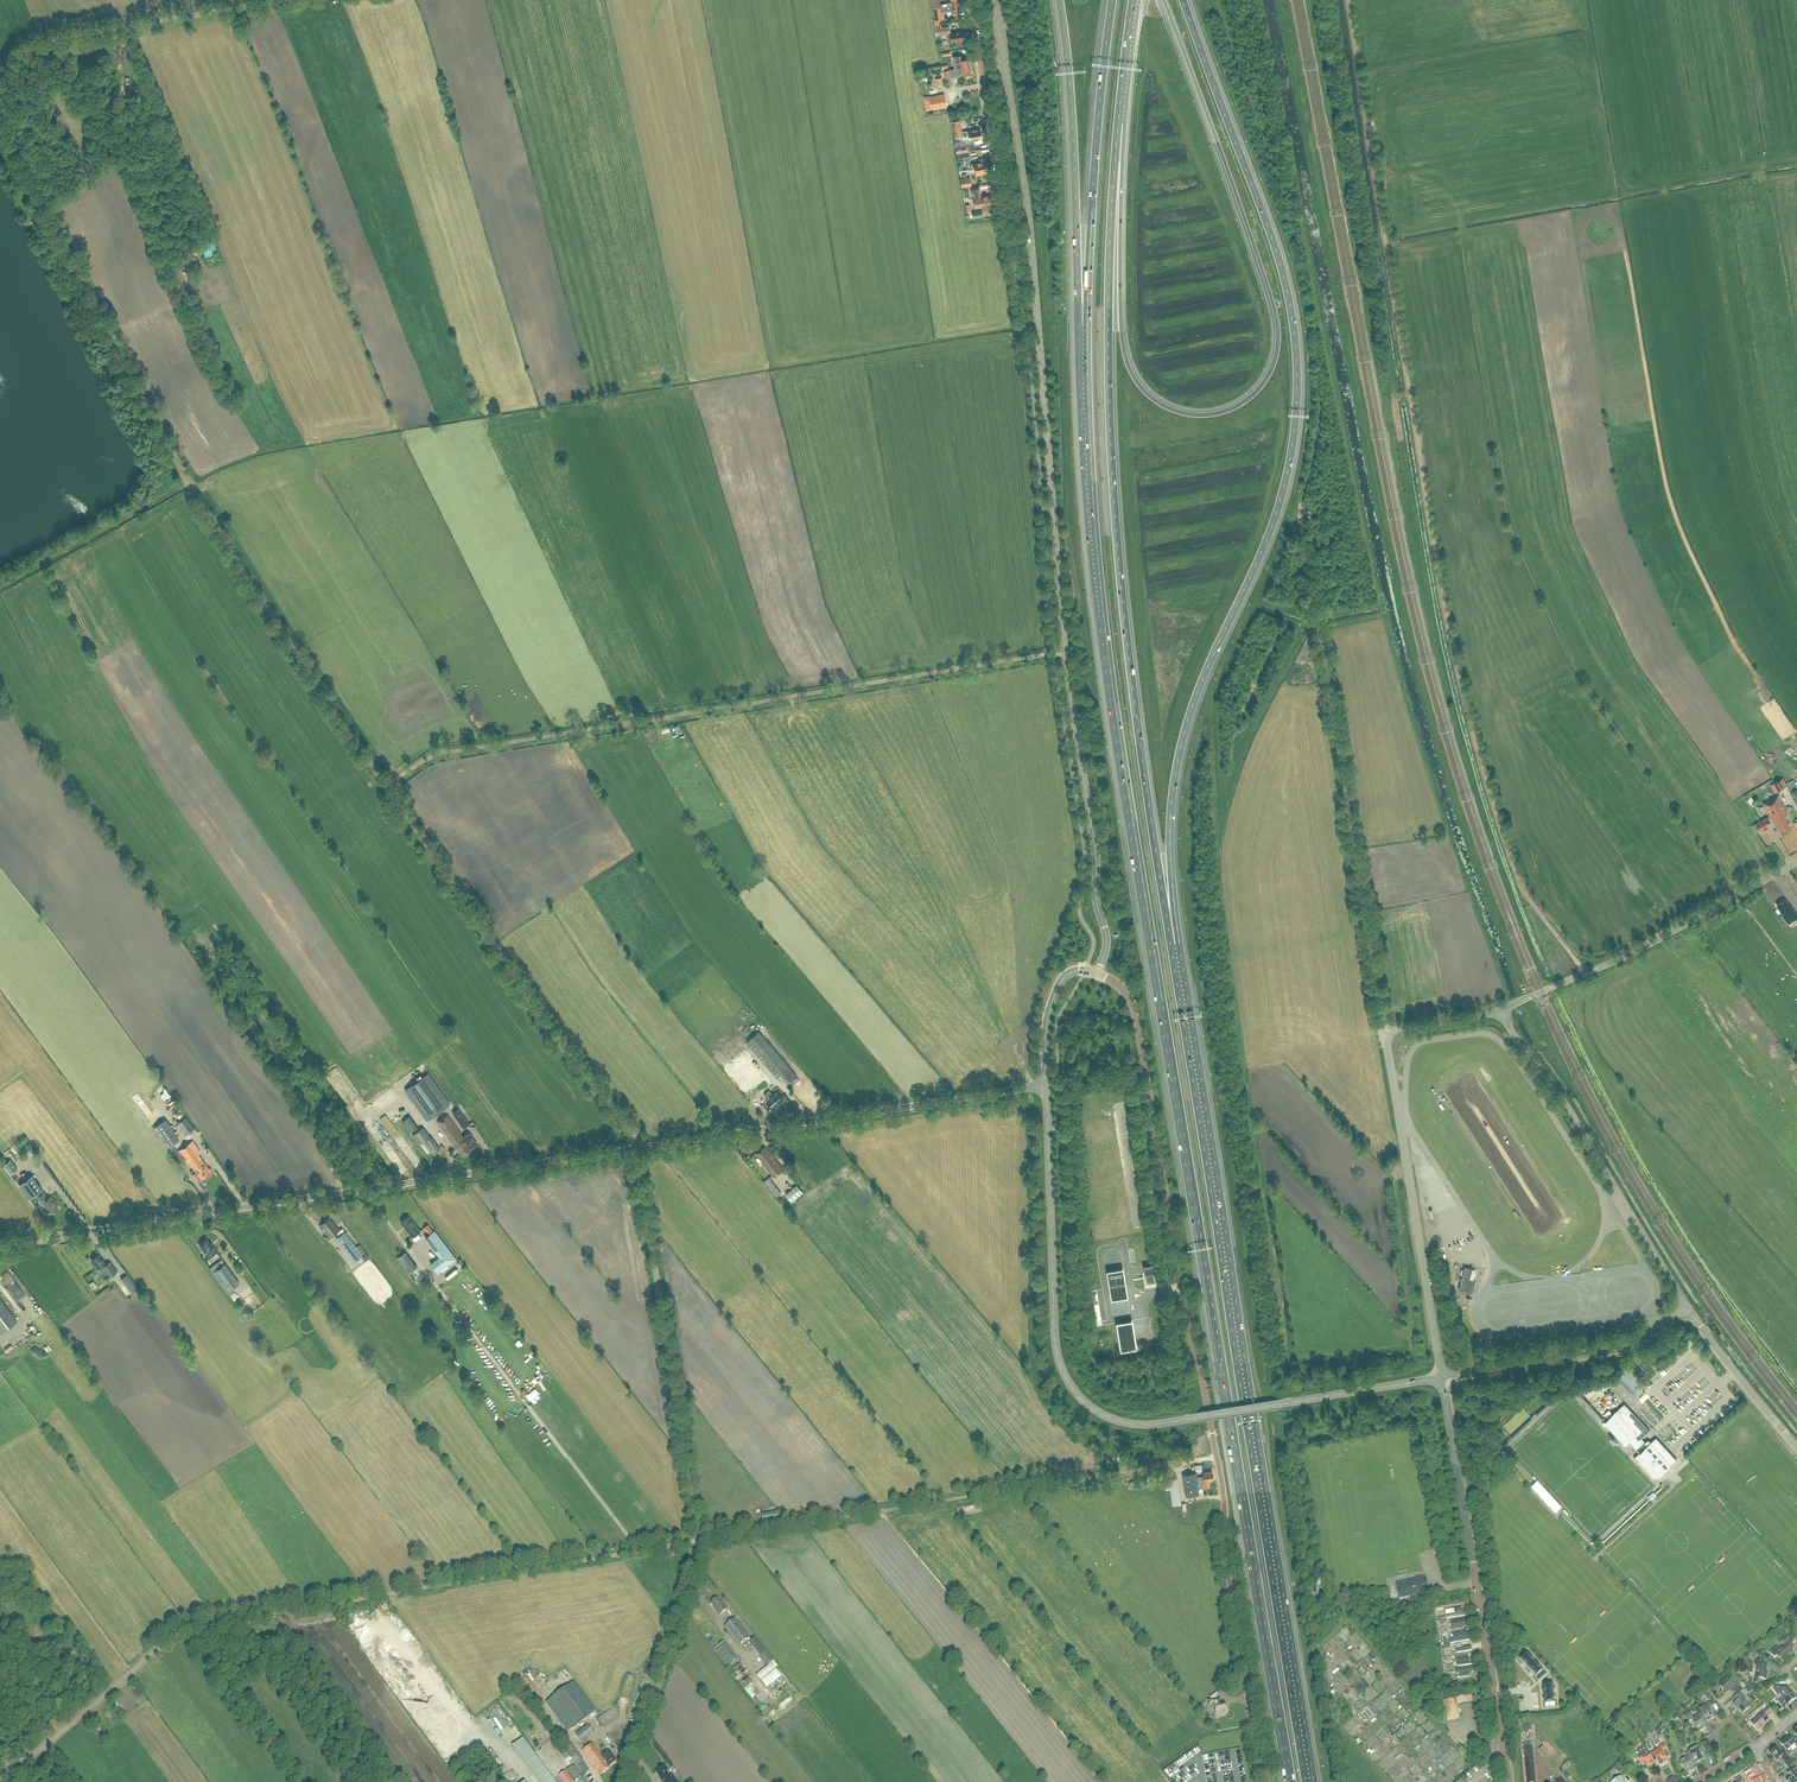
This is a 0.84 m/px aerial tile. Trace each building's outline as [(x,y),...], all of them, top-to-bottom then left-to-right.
[(935,25),(940,24),(939,24),(938,19),(943,18),(942,12),(951,11),(951,12),(960,11),(959,3),(940,6),(933,7),(935,20),(934,20),(935,25)] [(961,21),(948,22),(950,32),(962,30),(961,21)] [(940,24),(935,25),(936,35),(947,33),(948,42),(951,42),(951,40),(964,38),(963,31),(950,33),(948,26),(941,27),(940,24)] [(960,59),(959,55),(952,56),(953,62),(959,61),(959,64),(956,65),(956,68),(969,66),(968,62),(969,62),(969,60),(968,59),(968,58),(960,59)] [(958,67),(949,69),(944,70),(945,75),(950,74),(949,73),(960,71),(961,74),(970,73),(970,72),(971,71),(970,69),(969,69),(969,66),(958,67)] [(926,110),(946,107),(944,93),(924,97),(926,110)] [(954,138),(980,133),(979,128),(961,131),(959,120),(951,121),(953,138),(954,138)] [(968,150),(969,151),(974,150),(973,140),(981,139),(980,133),(954,138),(953,138),(956,152),(968,150)] [(969,152),(969,151),(968,150),(956,152),(956,154),(958,170),(985,166),(985,161),(970,163),(969,152)] [(985,166),(958,170),(959,171),(966,170),(967,173),(975,172),(976,174),(983,173),(983,172),(986,171),(985,166)] [(961,187),(971,185),(970,177),(968,178),(960,179),(961,187)] [(974,202),(991,200),(990,195),(980,196),(979,186),(969,187),(971,195),(973,195),(974,202)] [(991,200),(974,202),(975,207),(981,206),(982,209),(991,207),(991,205),(992,205),(991,200)] [(1783,779),(1775,783),(1778,789),(1787,785),(1786,783),(1783,779)] [(1796,804),(1796,786),(1794,779),(1786,783),(1787,785),(1796,804)] [(1778,795),(1763,803),(1770,815),(1785,807),(1783,803),(1781,804),(1779,801),(1781,800),(1778,795)] [(1787,812),(1785,807),(1770,815),(1775,824),(1776,823),(1780,831),(1790,825),(1785,818),(1787,817),(1785,813),(1787,812)] [(1766,817),(1756,823),(1760,830),(1763,829),(1768,826),(1770,825),(1767,819),(1766,817)] [(1785,899),(1777,905),(1782,911),(1781,912),(1788,922),(1796,917),(1794,914),(1796,913),(1792,908),(1790,906),(1785,899)] [(787,1082),(796,1074),(759,1031),(746,1042),(777,1078),(781,1074),(787,1082)] [(747,1066),(749,1065),(759,1078),(763,1075),(766,1079),(768,1077),(754,1059),(750,1063),(748,1061),(745,1064),(747,1066)] [(428,1073),(405,1089),(427,1120),(450,1104),(428,1073)] [(775,1085),(770,1078),(763,1083),(763,1084),(760,1087),(764,1093),(775,1085)] [(764,1094),(768,1099),(766,1101),(769,1104),(767,1106),(771,1111),(777,1106),(776,1105),(784,1099),(777,1091),(773,1095),(769,1090),(764,1094)] [(168,1094),(164,1098),(168,1103),(172,1099),(168,1094)] [(349,1100),(352,1103),(358,1099),(355,1095),(349,1100)] [(463,1128),(470,1123),(459,1108),(452,1112),(463,1128)] [(463,1136),(463,1135),(448,1114),(437,1122),(457,1149),(458,1149),(463,1155),(471,1149),(470,1147),(476,1143),(475,1140),(469,1132),(463,1136)] [(381,1124),(389,1120),(386,1115),(379,1118),(381,1124)] [(186,1134),(194,1128),(185,1116),(177,1122),(186,1134)] [(410,1116),(402,1121),(409,1134),(417,1129),(410,1116)] [(177,1140),(162,1121),(153,1128),(167,1147),(177,1140)] [(418,1144),(428,1137),(421,1128),(412,1135),(418,1144)] [(432,1154),(441,1149),(431,1135),(424,1141),(432,1154)] [(208,1169),(197,1153),(200,1151),(192,1140),(177,1151),(185,1162),(188,1160),(194,1169),(190,1171),(192,1173),(197,1181),(212,1170),(210,1167),(208,1169)] [(770,1153),(764,1146),(756,1153),(761,1160),(761,1161),(773,1176),(783,1168),(771,1152),(770,1153)] [(4,1164),(10,1173),(17,1168),(11,1159),(4,1164)] [(1424,1164),(1429,1172),(1433,1170),(1428,1162),(1424,1164)] [(31,1175),(19,1184),(29,1198),(36,1193),(42,1202),(43,1201),(47,1208),(44,1210),(48,1215),(58,1207),(53,1200),(55,1199),(51,1195),(48,1197),(42,1188),(31,1175)] [(775,1184),(769,1176),(764,1181),(769,1188),(775,1184)] [(792,1200),(803,1191),(798,1184),(787,1193),(792,1200)] [(413,1237),(420,1231),(417,1227),(408,1215),(401,1221),(413,1237)] [(331,1221),(329,1217),(321,1223),(321,1224),(319,1225),(322,1229),(324,1227),(326,1230),(325,1230),(330,1236),(338,1230),(331,1221)] [(428,1223),(424,1226),(429,1233),(433,1230),(428,1223)] [(438,1273),(457,1258),(449,1249),(434,1229),(433,1230),(429,1233),(425,1237),(440,1256),(431,1263),(438,1273)] [(356,1247),(355,1245),(344,1231),(335,1238),(354,1261),(361,1256),(364,1260),(369,1256),(366,1252),(365,1252),(359,1244),(356,1247)] [(211,1246),(206,1238),(198,1244),(208,1257),(217,1251),(213,1245),(211,1246)] [(406,1251),(398,1257),(409,1273),(418,1267),(406,1251)] [(105,1264),(98,1254),(91,1259),(97,1268),(101,1265),(102,1267),(105,1264)] [(109,1277),(118,1271),(110,1261),(105,1264),(102,1267),(109,1277)] [(226,1290),(238,1282),(224,1263),(213,1271),(226,1290)] [(1155,1263),(1143,1265),(1145,1275),(1146,1275),(1147,1282),(1156,1280),(1156,1275),(1157,1275),(1155,1263)] [(1470,1279),(1473,1268),(1464,1266),(1459,1288),(1473,1292),(1476,1281),(1470,1279)] [(1123,1269),(1107,1271),(1111,1297),(1127,1295),(1123,1269)] [(132,1293),(138,1288),(131,1279),(127,1274),(121,1278),(132,1293)] [(17,1321),(0,1298),(0,1332),(1,1333),(17,1321)] [(14,1301),(9,1305),(16,1314),(21,1310),(14,1301)] [(1132,1319),(1116,1322),(1116,1323),(1120,1350),(1137,1348),(1137,1346),(1132,1319)] [(30,1335),(22,1340),(24,1345),(33,1341),(30,1335)] [(12,1344),(14,1347),(21,1341),(19,1339),(12,1344)] [(1634,1375),(1645,1370),(1641,1362),(1630,1368),(1634,1375)] [(1626,1373),(1619,1381),(1632,1394),(1640,1386),(1626,1373)] [(1631,1448),(1650,1430),(1625,1403),(1605,1421),(1631,1448)] [(1654,1479),(1677,1459),(1656,1437),(1651,1442),(1648,1439),(1637,1450),(1639,1452),(1634,1457),(1654,1479)] [(1208,1475),(1213,1474),(1212,1470),(1202,1472),(1203,1476),(1198,1476),(1196,1476),(1196,1472),(1182,1474),(1183,1483),(1184,1483),(1203,1480),(1203,1478),(1208,1477),(1208,1475)] [(1184,1483),(1183,1483),(1185,1496),(1199,1494),(1198,1488),(1205,1487),(1205,1485),(1209,1484),(1209,1480),(1213,1479),(1213,1474),(1208,1475),(1208,1477),(1203,1478),(1203,1480),(1184,1483)] [(1168,1480),(1171,1505),(1179,1505),(1177,1479),(1168,1480)] [(1533,1489),(1530,1492),(1554,1518),(1559,1514),(1534,1487),(1533,1489)] [(1652,1504),(1657,1499),(1653,1495),(1648,1500),(1652,1504)] [(763,1523),(783,1520),(778,1512),(761,1515),(763,1523)] [(1429,1592),(1426,1578),(1422,1579),(1422,1578),(1417,1579),(1417,1580),(1397,1585),(1400,1599),(1410,1597),(1412,1604),(1419,1603),(1417,1595),(1429,1592)] [(722,1604),(718,1599),(711,1604),(713,1607),(719,1616),(727,1610),(723,1604),(722,1604)] [(1466,1606),(1446,1609),(1447,1619),(1467,1616),(1466,1606)] [(735,1619),(725,1627),(740,1645),(750,1637),(735,1619)] [(1448,1622),(1449,1632),(1470,1629),(1468,1619),(1448,1622)] [(1341,1637),(1349,1631),(1346,1627),(1338,1633),(1341,1637)] [(1450,1634),(1451,1644),(1471,1641),(1470,1631),(1450,1634)] [(1792,1651),(1791,1649),(1794,1646),(1786,1637),(1781,1641),(1785,1646),(1781,1650),(1779,1648),(1778,1647),(1776,1648),(1771,1652),(1771,1653),(1771,1655),(1773,1657),(1775,1657),(1776,1657),(1777,1656),(1781,1661),(1792,1651)] [(756,1638),(750,1643),(768,1667),(774,1662),(756,1638)] [(715,1650),(729,1669),(739,1661),(724,1642),(715,1650)] [(1451,1646),(1453,1656),(1473,1652),(1472,1643),(1451,1646)] [(1525,1651),(1518,1658),(1538,1681),(1546,1674),(1525,1651)] [(1453,1658),(1455,1668),(1475,1664),(1474,1655),(1453,1658)] [(1764,1661),(1758,1660),(1755,1660),(1755,1665),(1758,1665),(1756,1678),(1755,1678),(1754,1683),(1761,1684),(1761,1679),(1766,1680),(1767,1674),(1766,1674),(1767,1666),(1764,1666),(1764,1661)] [(1457,1680),(1477,1677),(1476,1667),(1455,1670),(1457,1680)] [(1745,1681),(1750,1678),(1745,1670),(1740,1673),(1745,1681)] [(1729,1677),(1719,1685),(1726,1693),(1730,1690),(1731,1689),(1734,1692),(1741,1687),(1738,1684),(1736,1685),(1729,1677)] [(547,1703),(568,1731),(595,1711),(574,1682),(547,1703)] [(1546,1683),(1543,1683),(1545,1707),(1555,1707),(1553,1682),(1551,1682),(1551,1686),(1546,1686),(1546,1683)] [(1778,1687),(1777,1686),(1773,1689),(1777,1695),(1780,1693),(1783,1698),(1780,1701),(1784,1707),(1788,1704),(1787,1704),(1796,1698),(1787,1686),(1783,1689),(1781,1686),(1780,1687),(1779,1686),(1778,1687)] [(1217,1699),(1217,1697),(1219,1697),(1218,1692),(1211,1697),(1211,1700),(1207,1701),(1208,1706),(1211,1706),(1211,1709),(1214,1709),(1215,1715),(1225,1713),(1224,1703),(1219,1704),(1218,1699),(1217,1699)] [(1741,1692),(1736,1695),(1734,1698),(1737,1702),(1734,1705),(1737,1708),(1742,1713),(1750,1707),(1743,1699),(1745,1697),(1741,1692)] [(1405,1703),(1409,1700),(1404,1694),(1400,1697),(1405,1703)] [(1448,1723),(1460,1720),(1457,1706),(1468,1703),(1467,1696),(1443,1701),(1448,1723)] [(1199,1711),(1207,1704),(1204,1701),(1196,1708),(1199,1711)] [(1700,1708),(1702,1713),(1707,1722),(1715,1717),(1712,1713),(1715,1711),(1710,1702),(1700,1708)] [(1753,1725),(1752,1725),(1755,1728),(1755,1727),(1758,1731),(1764,1727),(1763,1726),(1769,1721),(1766,1718),(1772,1713),(1767,1707),(1766,1708),(1764,1705),(1761,1708),(1763,1710),(1760,1713),(1762,1714),(1751,1723),(1753,1725)] [(1707,1722),(1702,1713),(1693,1718),(1690,1713),(1684,1716),(1688,1722),(1692,1720),(1699,1732),(1706,1728),(1704,1724),(1707,1722)] [(1429,1720),(1423,1724),(1429,1733),(1435,1729),(1429,1720)] [(582,1742),(594,1733),(588,1725),(576,1734),(582,1742)] [(1785,1753),(1788,1757),(1792,1753),(1792,1751),(1790,1749),(1795,1744),(1789,1737),(1781,1744),(1784,1748),(1782,1750),(1785,1753)] [(1691,1754),(1695,1763),(1703,1759),(1700,1755),(1704,1753),(1698,1742),(1695,1743),(1696,1746),(1688,1750),(1689,1752),(1691,1754)] [(602,1756),(593,1743),(582,1751),(600,1775),(609,1769),(609,1768),(604,1761),(605,1760),(602,1756)] [(1649,1754),(1655,1763),(1658,1762),(1660,1766),(1668,1761),(1666,1759),(1670,1756),(1667,1751),(1668,1750),(1664,1744),(1659,1747),(1660,1748),(1649,1754)] [(566,1750),(577,1765),(583,1761),(584,1761),(572,1745),(566,1750)] [(1655,1763),(1649,1754),(1647,1750),(1645,1746),(1637,1750),(1639,1755),(1637,1756),(1641,1765),(1645,1763),(1647,1768),(1655,1763)] [(1532,1748),(1524,1748),(1527,1781),(1535,1781),(1533,1764),(1534,1764),(1533,1760),(1532,1748)] [(1785,1753),(1782,1755),(1776,1748),(1770,1753),(1777,1762),(1780,1759),(1791,1772),(1793,1771),(1796,1768),(1796,1767),(1788,1757),(1785,1753)] [(1452,1749),(1441,1756),(1443,1760),(1454,1753),(1452,1749)] [(609,1768),(609,1769),(609,1768),(616,1762),(614,1759),(615,1759),(609,1751),(602,1756),(605,1760),(604,1761),(609,1768)] [(1691,1754),(1689,1752),(1685,1754),(1687,1757),(1680,1760),(1687,1774),(1695,1770),(1692,1765),(1695,1763),(1691,1754)] [(1451,1763),(1457,1757),(1454,1753),(1447,1759),(1451,1763)] [(590,1770),(583,1761),(577,1765),(584,1774),(590,1770)] [(566,1770),(575,1781),(582,1777),(573,1765),(566,1770)] [(665,1766),(656,1773),(662,1781),(678,1781),(672,1774),(671,1774),(665,1766)] [(1793,1771),(1791,1772),(1788,1774),(1791,1779),(1787,1781),(1796,1781),(1796,1768),(1793,1771)] [(566,1772),(559,1777),(563,1781),(573,1781),(566,1772)]
